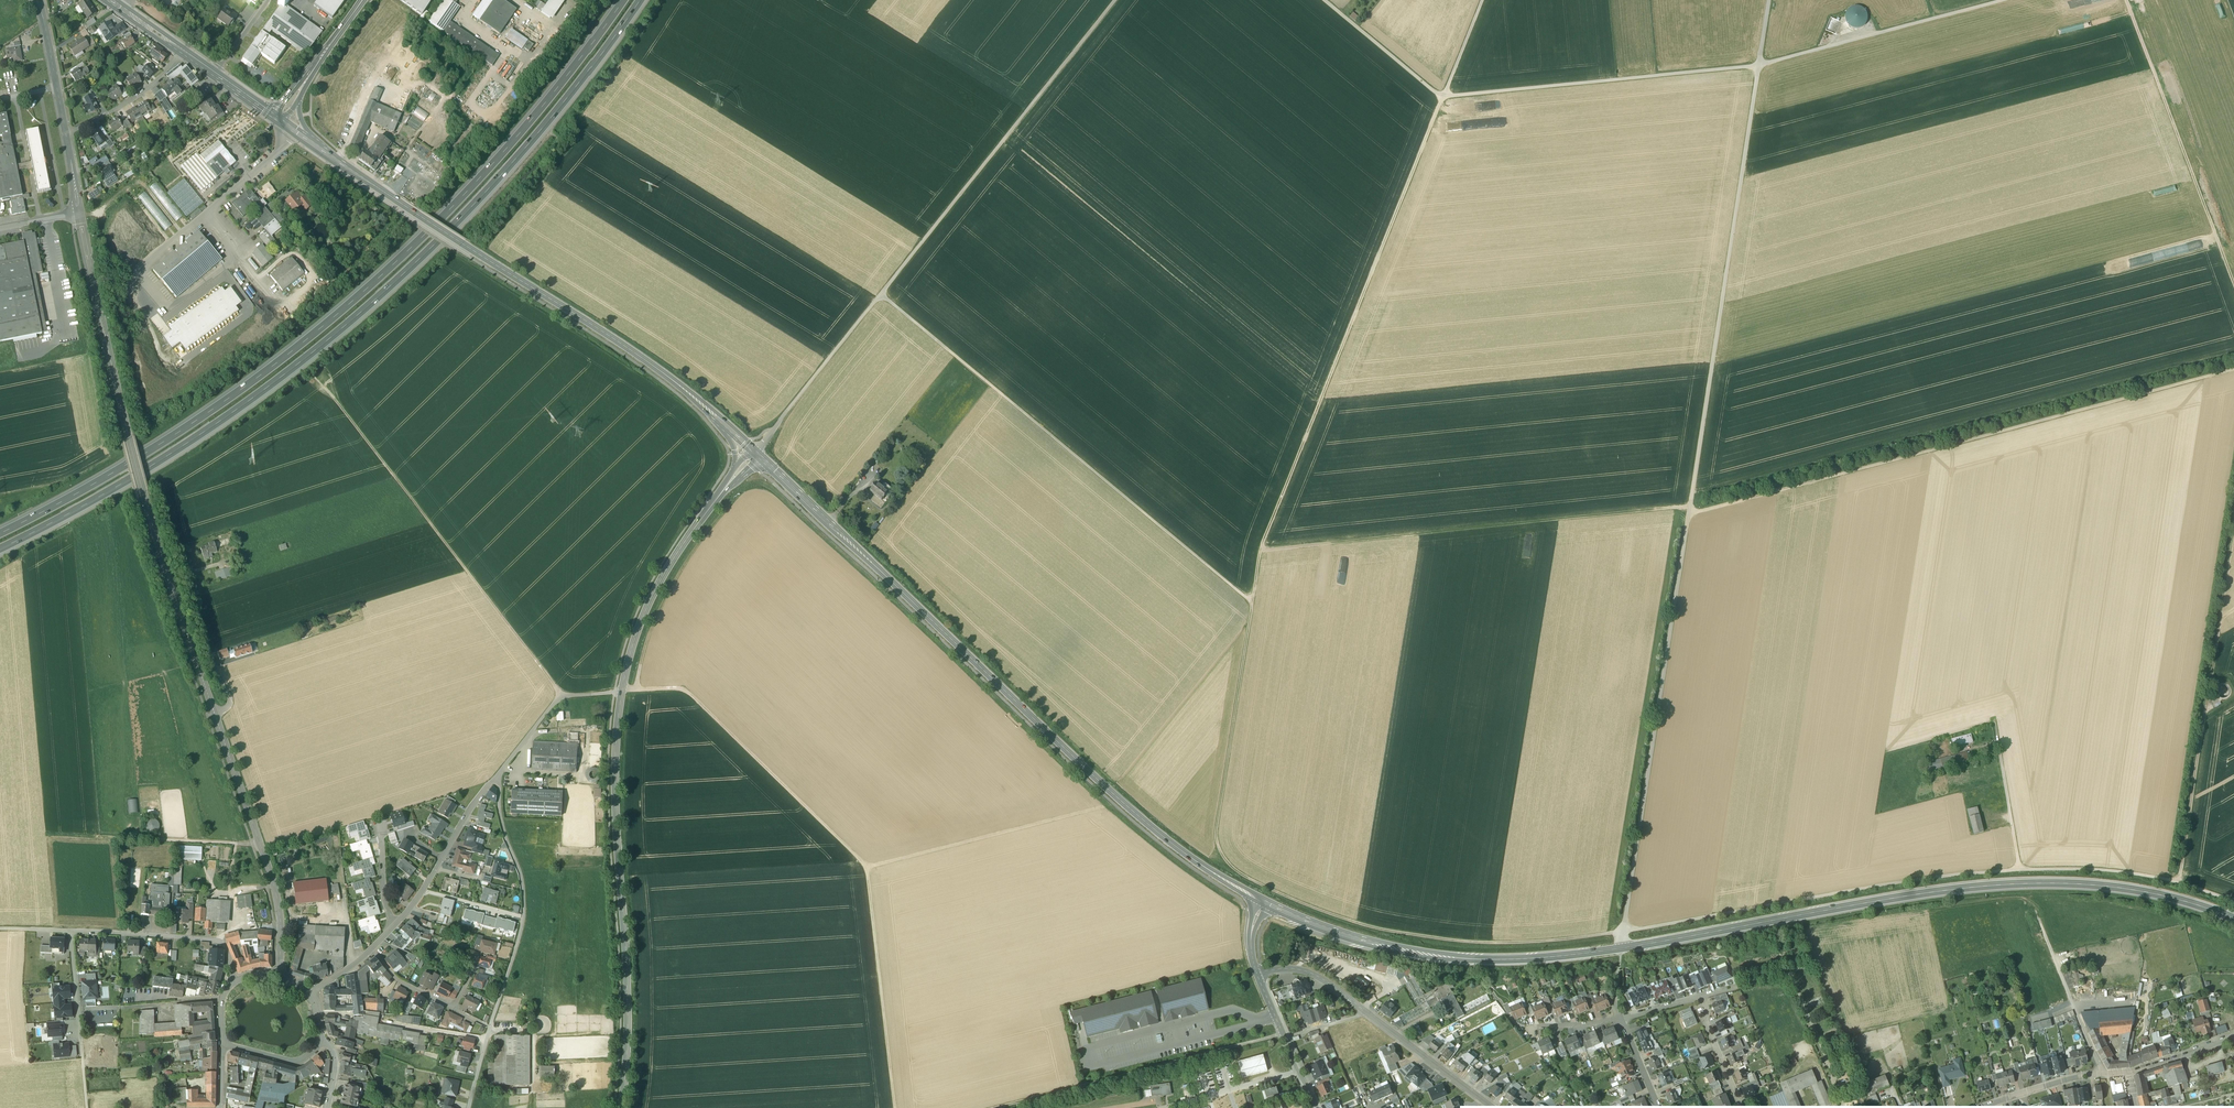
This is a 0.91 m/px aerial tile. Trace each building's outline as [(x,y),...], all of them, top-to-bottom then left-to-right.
[(87,0),(79,5),(79,6),(80,6),(83,12),(87,18),(96,13),(87,0)] [(288,0),(280,0),(277,4),(280,6),(284,9),(286,6),(289,1),(288,0)] [(314,5),(332,18),(346,0),(318,0),(314,5)] [(422,15),(432,0),(400,0),(422,15)] [(449,0),(444,0),(429,22),(443,32),(450,22),(460,7),(455,4),(449,0)] [(489,0),(484,0),(473,15),(480,20),(493,2),(489,0)] [(502,0),(494,0),(493,2),(480,20),(479,21),(482,23),(499,35),(516,10),(502,0)] [(541,12),(550,19),(563,0),(550,0),(541,12)] [(322,32),(286,6),(284,9),(280,6),(266,26),(271,30),(298,49),(306,55),(322,32)] [(1847,6),(1846,27),(1865,27),(1865,7),(1847,6)] [(230,14),(224,10),(219,17),(223,20),(222,21),(229,26),(232,22),(232,23),(236,18),(230,14)] [(94,18),(86,23),(89,28),(97,23),(94,18)] [(489,49),(450,22),(443,32),(482,59),(489,49)] [(109,23),(100,29),(105,36),(106,36),(109,40),(125,29),(121,24),(113,29),(109,23)] [(266,26),(262,32),(267,36),(269,33),(271,30),(266,26)] [(93,27),(88,30),(91,35),(96,31),(93,27)] [(528,41),(511,30),(505,39),(522,50),(528,41)] [(267,36),(262,32),(256,40),(251,47),(260,54),(275,65),(286,50),(267,36)] [(126,40),(122,43),(126,49),(134,44),(130,37),(126,40)] [(84,39),(69,48),(74,56),(89,47),(86,41),(84,39)] [(534,45),(528,41),(523,48),(529,52),(534,45)] [(260,54),(251,47),(248,51),(247,53),(256,60),(260,54)] [(15,49),(6,50),(7,56),(12,55),(13,63),(22,61),(19,48),(15,49)] [(160,52),(156,49),(154,52),(155,54),(153,56),(154,57),(160,61),(162,63),(167,56),(160,52)] [(499,56),(489,49),(482,59),(492,66),(499,56)] [(252,66),(256,60),(247,53),(243,59),(252,66)] [(503,61),(496,73),(504,77),(510,66),(503,61)] [(142,70),(146,75),(149,79),(157,72),(150,64),(142,70)] [(137,68),(136,66),(132,68),(135,73),(136,73),(137,76),(141,74),(140,72),(137,68)] [(190,72),(185,67),(182,69),(180,66),(178,67),(182,73),(181,74),(184,78),(187,82),(191,87),(198,82),(193,76),(193,75),(191,71),(190,72)] [(2086,84),(2136,72),(2135,66),(2085,79),(2086,84)] [(178,67),(171,73),(176,78),(181,74),(182,73),(178,67)] [(72,74),(71,74),(75,82),(89,73),(86,68),(80,73),(78,70),(72,74)] [(135,73),(130,76),(131,77),(126,80),(132,89),(135,87),(141,82),(137,76),(136,73),(135,73)] [(172,82),(162,90),(166,95),(168,97),(174,92),(176,96),(177,95),(177,96),(180,93),(180,92),(178,90),(182,87),(182,86),(179,82),(176,78),(171,73),(167,76),(172,82)] [(184,78),(179,82),(182,86),(187,82),(184,78)] [(118,89),(116,85),(112,87),(113,89),(106,93),(112,101),(115,99),(115,100),(116,100),(115,99),(122,95),(118,89)] [(383,91),(376,88),(370,101),(377,104),(383,91)] [(439,98),(428,90),(423,97),(434,105),(439,98)] [(159,95),(157,94),(155,95),(162,106),(165,104),(164,103),(161,99),(159,95)] [(91,95),(86,97),(90,104),(82,107),(84,110),(85,112),(90,109),(92,113),(98,110),(93,99),(91,95)] [(205,103),(199,107),(204,115),(206,114),(215,107),(211,100),(210,100),(205,103)] [(170,108),(166,101),(164,103),(165,104),(162,106),(164,110),(166,113),(171,121),(178,117),(177,114),(176,115),(171,108),(170,108)] [(377,104),(370,101),(350,147),(358,152),(361,146),(360,146),(370,122),(388,130),(396,113),(377,104)] [(145,102),(136,107),(142,116),(148,112),(148,113),(151,111),(148,105),(145,102)] [(215,107),(206,114),(210,121),(217,117),(222,114),(222,113),(217,106),(215,107)] [(428,115),(417,106),(411,113),(423,122),(428,115)] [(135,108),(131,110),(131,109),(130,110),(131,110),(127,113),(126,112),(126,113),(132,122),(136,120),(135,120),(142,116),(136,107),(135,108)] [(401,115),(396,113),(388,130),(394,133),(401,115)] [(0,115),(0,200),(11,198),(22,196),(23,196),(18,171),(17,165),(13,146),(12,146),(10,135),(11,135),(7,114),(0,115)] [(421,124),(409,116),(404,123),(416,131),(421,124)] [(117,118),(108,124),(112,131),(121,126),(122,125),(121,124),(117,118)] [(49,182),(39,130),(38,129),(26,132),(26,133),(33,168),(37,192),(38,193),(44,192),(44,193),(51,191),(49,181),(49,182)] [(98,129),(90,135),(99,147),(107,141),(104,137),(98,129)] [(114,146),(107,135),(104,137),(107,141),(111,148),(114,146)] [(380,136),(369,152),(370,152),(368,154),(365,152),(359,161),(374,172),(382,161),(381,160),(384,155),(383,154),(390,143),(380,136)] [(218,140),(200,156),(207,164),(220,154),(220,153),(225,149),(218,140)] [(220,154),(207,164),(218,177),(227,169),(230,172),(233,170),(230,167),(236,162),(225,149),(220,153),(220,154)] [(207,164),(200,156),(199,156),(197,153),(181,167),(201,192),(218,178),(217,178),(218,177),(207,164)] [(96,157),(89,162),(92,167),(95,166),(97,169),(98,168),(108,162),(109,161),(106,156),(103,158),(104,160),(99,162),(96,157)] [(108,162),(98,168),(100,172),(98,173),(101,177),(104,177),(104,178),(105,178),(112,173),(108,166),(110,165),(108,162)] [(32,163),(17,165),(18,171),(33,168),(32,163)] [(112,173),(105,178),(106,180),(104,181),(108,188),(118,181),(113,173),(112,173)] [(168,193),(187,217),(203,204),(184,180),(168,193)] [(182,217),(155,182),(149,187),(176,222),(182,217)] [(97,189),(92,192),(96,199),(101,196),(97,189)] [(172,225),(145,191),(138,196),(165,231),(172,225)] [(249,197),(245,193),(233,204),(243,217),(256,206),(261,212),(255,218),(266,230),(272,238),(273,238),(272,236),(281,228),(278,225),(274,219),(271,215),(264,207),(260,202),(253,194),(249,197)] [(303,199),(298,193),(295,196),(299,202),(303,199)] [(294,195),(286,202),(292,210),(295,208),(297,208),(302,205),(304,208),(307,209),(312,205),(305,197),(303,199),(299,202),(295,196),(294,195)] [(22,199),(12,201),(11,201),(13,215),(26,213),(23,199),(22,199)] [(204,205),(189,218),(191,220),(206,208),(204,205)] [(276,211),(271,215),(274,219),(278,225),(284,220),(276,211)] [(272,238),(266,230),(259,236),(270,250),(278,244),(272,238)] [(32,234),(32,232),(22,234),(24,242),(31,275),(35,274),(43,273),(35,234),(32,234)] [(222,260),(199,232),(153,271),(171,292),(206,262),(212,269),(222,260)] [(0,247),(0,326),(39,318),(39,317),(31,275),(24,242),(0,247)] [(263,246),(253,254),(263,267),(273,259),(263,246)] [(292,259),(270,276),(283,291),(304,274),(292,259)] [(212,269),(206,262),(171,292),(176,298),(212,269)] [(44,316),(35,274),(31,275),(39,317),(44,316)] [(180,345),(182,348),(237,308),(236,307),(241,303),(231,289),(225,293),(224,292),(171,331),(172,332),(168,335),(163,339),(172,351),(177,347),(180,345)] [(168,328),(171,331),(224,292),(222,289),(168,328)] [(239,312),(237,308),(182,348),(185,351),(239,312)] [(44,316),(39,317),(39,318),(42,334),(47,333),(44,316)] [(0,326),(0,343),(42,334),(39,318),(0,326)] [(876,483),(875,485),(874,484),(870,488),(872,489),(870,491),(882,500),(888,492),(883,488),(876,483)] [(875,495),(871,501),(881,509),(885,503),(875,495)] [(209,545),(201,548),(205,560),(209,558),(209,556),(210,556),(209,554),(211,553),(212,554),(217,552),(216,548),(214,542),(209,544),(209,545)] [(231,568),(225,570),(227,577),(234,575),(231,568)] [(225,570),(216,573),(219,580),(227,577),(225,570)] [(253,653),(250,645),(233,650),(234,655),(236,658),(253,653)] [(234,655),(233,650),(228,652),(227,649),(217,652),(219,659),(234,655)] [(2230,694),(2230,691),(2230,689),(2228,686),(2226,685),(2223,684),(2220,685),(2218,687),(2217,689),(2216,692),(2217,694),(2218,697),(2221,698),(2223,699),(2226,698),(2228,697),(2230,694)] [(533,742),(532,770),(577,773),(578,743),(576,743),(576,733),(567,732),(566,743),(533,742)] [(1971,734),(1952,739),(1953,747),(1961,745),(1961,747),(1964,746),(1964,744),(1973,742),(1971,734)] [(1964,754),(1954,756),(1947,758),(1948,761),(1942,763),(1943,767),(1966,761),(1964,754)] [(601,775),(600,771),(598,769),(594,768),(590,769),(587,771),(585,773),(585,775),(586,778),(587,781),(591,783),(595,783),(598,782),(601,779),(601,775)] [(493,787),(486,796),(496,804),(497,790),(493,787)] [(563,791),(512,790),(512,814),(562,816),(563,791)] [(139,812),(139,799),(128,799),(128,813),(139,812)] [(454,804),(447,800),(447,801),(439,814),(448,819),(453,810),(454,811),(457,806),(454,804)] [(1977,807),(1967,810),(1970,818),(1979,815),(1977,807)] [(484,809),(480,808),(477,817),(479,818),(477,826),(489,829),(490,825),(483,823),(485,818),(492,820),(493,815),(484,812),(484,809)] [(401,813),(390,817),(394,828),(397,827),(405,825),(401,813)] [(442,821),(432,815),(428,820),(433,823),(434,822),(440,826),(442,821)] [(1979,815),(1970,818),(1974,834),(1984,832),(1979,815)] [(150,820),(148,821),(146,823),(145,826),(146,828),(147,831),(149,833),(152,833),(154,833),(157,832),(159,830),(159,827),(159,824),(158,822),(156,820),(153,819),(150,820)] [(363,821),(347,827),(349,834),(357,831),(360,842),(366,840),(370,839),(367,827),(365,828),(363,821)] [(405,825),(397,827),(398,831),(414,826),(413,822),(405,825)] [(429,832),(426,836),(435,841),(440,832),(441,833),(444,828),(440,826),(434,822),(433,823),(429,832)] [(473,829),(469,828),(466,840),(467,840),(466,846),(473,848),(478,849),(480,850),(481,845),(473,843),(474,838),(483,840),(481,839),(482,835),(473,832),(473,829)] [(360,842),(350,845),(352,852),(359,850),(363,861),(368,859),(373,858),(369,846),(368,847),(366,840),(360,842)] [(412,844),(404,840),(399,849),(407,853),(411,846),(412,844)] [(202,848),(179,847),(178,860),(201,861),(202,848)] [(424,851),(419,848),(414,857),(423,862),(427,854),(423,852),(424,851)] [(462,850),(457,848),(454,858),(456,858),(456,861),(454,866),(463,869),(466,870),(467,865),(461,864),(462,858),(469,860),(470,855),(461,853),(462,850)] [(488,852),(480,850),(478,849),(473,848),(472,852),(481,855),(487,856),(488,852)] [(493,858),(486,856),(484,866),(490,867),(493,858)] [(363,861),(352,864),(354,871),(362,869),(365,880),(369,879),(375,877),(372,865),(370,865),(368,859),(363,861)] [(416,870),(403,859),(402,861),(398,865),(397,866),(410,877),(416,870)] [(509,866),(500,863),(501,860),(496,859),(493,868),(495,869),(493,877),(505,880),(506,876),(500,874),(501,869),(508,870),(509,866)] [(475,866),(470,864),(469,866),(467,865),(466,870),(463,869),(462,871),(473,874),(475,866)] [(459,882),(445,878),(441,890),(446,891),(448,884),(453,886),(451,893),(456,894),(458,885),(459,882)] [(326,879),(293,883),(296,905),(329,901),(327,888),(327,885),(326,879)] [(365,880),(353,884),(355,891),(362,888),(366,899),(373,897),(376,896),(372,884),(371,885),(369,879),(365,880)] [(168,886),(151,885),(149,906),(150,906),(149,915),(168,917),(170,894),(168,894),(169,887),(169,886),(168,886)] [(332,887),(327,888),(329,901),(341,900),(338,886),(332,887)] [(405,886),(398,895),(403,899),(405,901),(412,891),(405,886)] [(498,892),(484,889),(481,901),(485,902),(487,895),(493,896),(491,903),(496,904),(498,895),(499,892),(498,892)] [(398,895),(395,893),(392,897),(400,903),(403,899),(398,895)] [(244,895),(237,897),(238,909),(246,908),(244,896),(244,895)] [(366,899),(357,902),(359,909),(367,907),(370,918),(374,916),(380,914),(377,903),(375,903),(373,897),(366,899)] [(455,902),(443,898),(440,909),(441,909),(440,914),(445,915),(451,917),(455,902)] [(214,901),(207,900),(205,922),(212,922),(214,901)] [(222,901),(214,901),(212,922),(217,923),(225,923),(226,923),(227,901),(222,901)] [(146,906),(142,905),(141,915),(149,916),(149,915),(150,906),(149,906),(146,906)] [(206,910),(196,909),(195,921),(205,922),(206,910)] [(472,923),(472,922),(475,912),(471,911),(470,911),(465,910),(463,919),(468,921),(468,922),(472,923)] [(183,911),(176,911),(176,917),(177,919),(176,923),(188,923),(188,916),(188,912),(186,912),(183,912),(183,911)] [(479,914),(475,912),(472,922),(477,923),(477,924),(481,925),(484,916),(484,914),(480,913),(479,914)] [(370,918),(358,921),(360,928),(368,926),(370,934),(380,930),(378,922),(376,922),(374,916),(370,918)] [(497,919),(484,916),(481,925),(494,929),(497,919)] [(499,929),(504,930),(506,921),(502,919),(497,918),(497,919),(494,929),(499,930),(499,929)] [(419,926),(412,920),(406,925),(413,932),(414,932),(419,927),(419,926)] [(506,920),(506,921),(504,930),(503,931),(508,933),(508,931),(513,933),(516,923),(511,922),(511,921),(506,920)] [(413,932),(406,925),(401,930),(404,933),(400,938),(399,938),(400,939),(405,943),(409,938),(410,938),(409,937),(413,932)] [(298,943),(292,963),(289,974),(299,978),(300,976),(300,973),(295,971),(297,966),(302,949),(314,950),(315,927),(299,926),(298,935),(298,943)] [(419,926),(419,927),(414,932),(420,934),(423,935),(428,936),(430,931),(425,930),(419,926)] [(345,929),(315,927),(314,950),(334,951),(344,951),(345,929)] [(272,931),(258,930),(258,934),(257,939),(271,941),(272,931)] [(420,934),(414,932),(413,932),(409,937),(410,938),(409,938),(412,941),(415,937),(418,938),(420,934)] [(238,933),(225,936),(227,945),(232,944),(240,941),(238,933)] [(258,934),(244,935),(245,946),(247,946),(258,945),(257,942),(257,939),(258,934)] [(399,937),(391,945),(401,949),(404,947),(400,943),(402,942),(399,940),(400,939),(399,938),(400,938),(399,937)] [(57,938),(55,939),(50,939),(50,947),(49,948),(55,948),(60,949),(59,952),(64,953),(65,940),(62,939),(60,938),(57,938)] [(95,940),(80,940),(79,954),(85,954),(85,952),(88,952),(87,954),(88,954),(88,956),(96,956),(96,949),(95,940)] [(115,940),(104,940),(104,950),(114,951),(115,940)] [(139,941),(128,941),(128,955),(138,955),(139,947),(139,941)] [(497,945),(482,941),(481,945),(479,951),(494,955),(497,945)] [(210,943),(201,942),(200,946),(204,946),(203,950),(209,950),(213,950),(213,947),(209,946),(210,943)] [(164,944),(162,943),(162,944),(157,943),(157,953),(163,954),(167,954),(168,953),(168,950),(168,949),(168,944),(164,944)] [(235,951),(233,947),(232,944),(227,945),(232,957),(236,956),(236,955),(235,951)] [(247,946),(245,946),(242,947),(244,955),(245,958),(245,960),(249,959),(250,959),(247,946)] [(146,947),(139,947),(138,955),(138,956),(146,956),(146,947)] [(213,950),(209,950),(208,967),(210,967),(223,970),(224,951),(213,950)] [(402,959),(396,951),(385,960),(393,970),(399,964),(402,968),(406,964),(407,964),(402,959)] [(163,954),(157,953),(157,957),(156,961),(167,961),(167,958),(161,958),(161,955),(163,956),(163,954)] [(409,953),(402,959),(407,964),(406,964),(407,965),(417,957),(409,953)] [(264,956),(264,954),(262,955),(259,955),(259,960),(260,960),(260,968),(272,968),(272,957),(271,956),(264,956)] [(385,970),(374,958),(366,965),(370,970),(373,974),(376,971),(377,972),(378,972),(379,973),(380,972),(381,974),(385,970)] [(486,959),(481,958),(479,965),(481,966),(481,967),(485,968),(485,967),(489,968),(491,961),(486,959)] [(242,964),(241,959),(238,960),(234,961),(238,974),(245,971),(248,970),(246,962),(242,964)] [(250,963),(249,959),(245,960),(246,962),(248,970),(256,969),(255,962),(250,963)] [(343,963),(332,963),(330,970),(331,975),(343,968),(343,963)] [(1399,967),(1387,964),(1385,973),(1396,976),(1399,967)] [(223,970),(210,967),(200,965),(199,970),(208,972),(208,973),(212,974),(221,976),(223,970)] [(325,965),(312,968),(314,976),(315,980),(328,978),(326,971),(325,965)] [(1418,1007),(1391,1022),(1396,1025),(1401,1022),(1404,1026),(1432,1011),(1427,1003),(1436,997),(1432,990),(1424,995),(1410,969),(1402,973),(1399,967),(1396,976),(1402,986),(1405,984),(1418,1007)] [(1727,967),(1713,973),(1717,981),(1718,984),(1732,978),(1727,967)] [(362,968),(357,972),(358,976),(360,995),(361,995),(368,994),(365,973),(366,973),(362,968)] [(391,978),(386,972),(382,975),(379,978),(385,985),(388,981),(391,978)] [(1705,973),(1699,975),(1704,987),(1710,984),(1708,977),(1706,972),(1705,973)] [(1583,973),(1574,977),(1577,984),(1586,980),(1583,973)] [(86,975),(87,982),(96,981),(96,974),(86,975)] [(433,977),(428,988),(432,990),(438,976),(434,974),(432,977),(433,977)] [(427,976),(424,975),(419,984),(427,989),(428,988),(433,977),(432,977),(429,976),(427,976)] [(1694,978),(1693,978),(1696,983),(1698,989),(1704,987),(1699,975),(1694,978)] [(173,979),(154,976),(152,987),(170,989),(172,989),(172,985),(173,979)] [(358,976),(349,977),(350,984),(351,991),(351,996),(361,996),(361,995),(360,995),(358,976)] [(478,977),(476,976),(472,986),(481,990),(485,980),(478,977)] [(209,981),(208,981),(196,978),(192,977),(191,982),(190,988),(197,990),(197,987),(202,988),(200,995),(203,996),(206,996),(206,995),(208,995),(213,995),(214,993),(216,993),(219,984),(209,981)] [(1370,984),(1359,977),(1353,987),(1363,994),(1370,984)] [(1680,980),(1684,990),(1691,988),(1689,985),(1686,977),(1680,980)] [(1186,983),(1179,985),(1178,985),(1172,987),(1171,987),(1164,989),(1157,991),(1159,998),(1161,1006),(1163,1013),(1165,1021),(1169,1020),(1175,1018),(1179,1017),(1180,1017),(1179,1017),(1187,1015),(1193,1013),(1193,1014),(1194,1013),(1200,1011),(1201,1012),(1201,1011),(1208,1010),(1208,1009),(1208,1010),(1206,1002),(1204,995),(1204,994),(1204,995),(1202,987),(1200,980),(1200,979),(1200,980),(1193,981),(1193,982),(1186,983)] [(1674,981),(1675,985),(1678,993),(1684,990),(1680,980),(1680,979),(1674,981)] [(1293,983),(1293,984),(1291,985),(1293,990),(1296,997),(1304,995),(1310,993),(1306,980),(1299,982),(1299,981),(1298,981),(1297,980),(1295,980),(1294,981),(1293,982),(1293,983)] [(1450,980),(1432,990),(1436,997),(1437,998),(1439,996),(1441,1000),(1453,994),(1450,989),(1454,987),(1450,980)] [(87,982),(82,982),(83,1000),(89,1000),(89,999),(93,999),(92,995),(97,995),(96,981),(87,982)] [(1666,982),(1659,985),(1664,996),(1667,995),(1671,993),(1669,988),(1666,982)] [(2173,987),(2176,998),(2182,996),(2180,989),(2179,990),(2177,982),(2171,984),(2172,988),(2173,987)] [(186,987),(172,985),(172,989),(170,989),(169,996),(176,997),(182,997),(183,991),(184,991),(186,990),(186,988),(186,987)] [(452,988),(446,986),(446,987),(441,985),(437,994),(447,999),(448,997),(451,990),(452,988)] [(1651,988),(1654,994),(1656,1000),(1660,998),(1660,997),(1663,996),(1663,997),(1664,996),(1659,985),(1651,988)] [(332,986),(324,990),(324,997),(334,996),(334,991),(334,987),(332,986)] [(60,988),(54,988),(55,994),(53,994),(54,1000),(64,999),(70,998),(69,987),(60,988)] [(405,991),(399,987),(396,993),(393,998),(395,999),(399,1000),(401,1000),(404,1001),(408,994),(406,992),(405,991)] [(1644,988),(1636,991),(1641,1003),(1642,1003),(1642,1002),(1645,1001),(1645,1002),(1649,1000),(1647,994),(1644,988)] [(451,990),(448,997),(454,1000),(457,993),(451,990)] [(392,991),(388,1000),(393,1002),(395,999),(393,998),(396,993),(392,991)] [(1629,995),(1631,1001),(1634,1006),(1638,1005),(1638,1004),(1641,1003),(1636,991),(1629,995)] [(1136,996),(1129,998),(1122,1000),(1115,1002),(1115,1001),(1114,1001),(1115,1002),(1108,1003),(1107,1003),(1107,1004),(1101,1005),(1100,1005),(1093,1007),(1086,1009),(1079,1011),(1072,1013),(1072,1012),(1072,1013),(1073,1018),(1075,1024),(1084,1022),(1085,1029),(1086,1029),(1087,1037),(1088,1037),(1094,1035),(1100,1034),(1101,1034),(1100,1033),(1107,1032),(1113,1030),(1120,1029),(1121,1033),(1127,1031),(1133,1030),(1139,1028),(1145,1027),(1150,1025),(1151,1025),(1150,1025),(1149,1021),(1154,1020),(1155,1020),(1155,1019),(1155,1020),(1150,1002),(1150,1001),(1152,1001),(1153,1001),(1153,1000),(1152,1001),(1150,993),(1151,992),(1150,992),(1143,994),(1136,996)] [(482,997),(475,994),(472,999),(478,1003),(479,1003),(482,997)] [(1462,1011),(1453,994),(1441,1000),(1447,1011),(1453,1008),(1457,1014),(1462,1011)] [(1487,994),(1462,1006),(1467,1016),(1492,1003),(1487,994)] [(334,996),(324,997),(324,1012),(344,1011),(344,1007),(336,1007),(335,1004),(334,1004),(334,1000),(334,996)] [(351,996),(346,996),(346,1000),(348,1000),(348,1007),(348,1011),(353,1011),(354,1016),(363,1016),(365,1016),(362,1001),(361,996),(351,996)] [(426,1000),(418,996),(414,1003),(417,1005),(415,1006),(416,1007),(421,1009),(426,1000)] [(1605,996),(1599,998),(1604,1010),(1610,1007),(1607,1000),(1605,996)] [(472,999),(467,997),(462,1006),(467,1009),(471,1011),(475,1010),(478,1003),(472,999)] [(1584,999),(1579,1001),(1583,1012),(1589,1010),(1587,1003),(1585,998),(1584,999)] [(1604,1010),(1599,998),(1593,1001),(1598,1012),(1604,1010)] [(2205,999),(2202,1000),(2203,1002),(2199,1003),(2202,1012),(2209,1010),(2206,1001),(2205,1001),(2205,999)] [(368,1003),(365,1003),(366,1012),(376,1012),(376,1010),(377,1001),(368,1000),(368,1003)] [(365,1001),(362,1001),(365,1016),(378,1018),(379,1013),(366,1012),(365,1003),(365,1001)] [(1564,1001),(1558,1004),(1563,1015),(1569,1012),(1566,1004),(1564,1001)] [(1583,1012),(1579,1001),(1572,1003),(1575,1008),(1577,1015),(1583,1012)] [(1713,1005),(1712,1005),(1716,1014),(1725,1010),(1722,1003),(1722,1001),(1717,1003),(1713,1005)] [(1388,1002),(1381,1010),(1391,1018),(1397,1009),(1388,1002)] [(212,1003),(196,1004),(196,1012),(209,1011),(213,1011),(212,1003)] [(1522,1003),(1516,1006),(1521,1017),(1527,1015),(1524,1008),(1522,1003)] [(209,1021),(192,1023),(192,1012),(196,1012),(196,1004),(175,1006),(174,1006),(174,1007),(175,1025),(175,1027),(178,1028),(181,1028),(192,1027),(193,1036),(203,1034),(214,1032),(213,1016),(209,1016),(209,1021)] [(442,1009),(433,1004),(428,1014),(432,1016),(433,1017),(433,1016),(437,1018),(442,1009)] [(1544,1004),(1538,1006),(1543,1018),(1549,1015),(1546,1009),(1544,1004)] [(1558,1004),(1552,1006),(1557,1018),(1563,1015),(1558,1004)] [(64,1006),(55,1007),(55,1012),(56,1012),(57,1018),(63,1018),(72,1017),(71,1006),(64,1006)] [(1510,1009),(1512,1013),(1515,1020),(1521,1017),(1516,1006),(1510,1009)] [(1532,1009),(1534,1014),(1537,1020),(1543,1018),(1538,1006),(1532,1009)] [(1323,1018),(1320,1008),(1313,1010),(1316,1022),(1324,1020),(1323,1018)] [(2135,1009),(2098,1013),(2100,1035),(2124,1033),(2130,1033),(2135,1009)] [(1306,1012),(1305,1013),(1308,1022),(1309,1024),(1316,1022),(1313,1010),(1306,1012)] [(2162,1013),(2164,1019),(2171,1016),(2168,1010),(2162,1013)] [(2073,1011),(2054,1019),(2057,1024),(2075,1017),(2073,1011)] [(458,1017),(451,1014),(448,1012),(442,1025),(447,1027),(449,1024),(461,1029),(462,1026),(459,1024),(462,1019),(458,1017)] [(1692,1012),(1682,1017),(1687,1028),(1697,1024),(1692,1012)] [(2193,1012),(2186,1013),(2188,1021),(2195,1019),(2193,1012)] [(2100,1035),(2098,1013),(2081,1014),(2089,1033),(2097,1051),(2105,1047),(2100,1035)] [(334,1016),(325,1016),(325,1024),(326,1026),(331,1025),(335,1025),(335,1022),(335,1019),(338,1019),(338,1016),(334,1016)] [(378,1018),(365,1016),(363,1016),(354,1016),(353,1021),(356,1021),(358,1022),(375,1024),(377,1024),(378,1018)] [(420,1018),(412,1017),(411,1023),(411,1025),(419,1026),(420,1018)] [(1726,1019),(1717,1023),(1719,1029),(1718,1029),(1720,1033),(1721,1033),(1730,1029),(1728,1024),(1731,1023),(1729,1018),(1728,1019),(1726,1019)] [(2033,1024),(2034,1031),(2052,1027),(2051,1019),(2033,1024)] [(2203,1022),(2196,1024),(2196,1025),(2198,1032),(2202,1031),(2203,1035),(2210,1032),(2207,1021),(2203,1022)] [(55,1022),(47,1023),(48,1038),(53,1038),(62,1037),(61,1029),(60,1029),(59,1022),(55,1022)] [(402,1030),(375,1025),(375,1024),(358,1022),(357,1034),(386,1039),(388,1040),(400,1042),(402,1034),(402,1030)] [(175,1025),(154,1026),(154,1034),(154,1038),(182,1035),(181,1028),(178,1028),(175,1027),(175,1025)] [(2225,1025),(2216,1028),(2218,1035),(2227,1031),(2225,1025)] [(332,1028),(327,1030),(329,1036),(337,1039),(338,1036),(338,1034),(334,1033),(332,1028)] [(349,1028),(348,1028),(345,1038),(345,1041),(353,1043),(356,1030),(354,1029),(349,1028)] [(1615,1030),(1614,1028),(1608,1030),(1613,1042),(1619,1040),(1619,1039),(1615,1030)] [(1644,1029),(1636,1032),(1641,1043),(1650,1039),(1645,1029),(1645,1028),(1644,1029)] [(1608,1030),(1603,1033),(1605,1039),(1608,1044),(1613,1042),(1608,1030)] [(199,1039),(189,1041),(190,1046),(200,1045),(202,1044),(215,1042),(214,1032),(203,1034),(204,1040),(199,1040),(199,1039)] [(1595,1032),(1589,1035),(1594,1046),(1600,1044),(1597,1035),(1595,1032)] [(2130,1033),(2124,1033),(2120,1061),(2127,1061),(2126,1053),(2130,1033)] [(419,1037),(402,1034),(400,1042),(414,1044),(417,1045),(419,1037)] [(1702,1034),(1691,1039),(1695,1048),(1696,1049),(1697,1049),(1706,1045),(1702,1034)] [(1326,1035),(1315,1039),(1321,1053),(1332,1049),(1326,1035)] [(1449,1043),(1455,1040),(1452,1035),(1443,1039),(1448,1043),(1449,1043)] [(1589,1035),(1584,1037),(1589,1049),(1594,1046),(1589,1035)] [(523,1036),(494,1036),(494,1086),(523,1086),(523,1058),(523,1042),(523,1036)] [(1430,1046),(1434,1041),(1436,1039),(1431,1036),(1422,1040),(1430,1046)] [(1448,1043),(1439,1036),(1437,1039),(1440,1042),(1445,1046),(1448,1043)] [(427,1037),(419,1037),(417,1045),(425,1046),(427,1037)] [(1576,1037),(1571,1039),(1576,1051),(1581,1048),(1580,1045),(1578,1040),(1576,1037)] [(1589,1049),(1584,1037),(1581,1038),(1583,1044),(1586,1050),(1589,1049)] [(1724,1039),(1721,1041),(1725,1050),(1732,1048),(1735,1046),(1733,1043),(1732,1044),(1730,1037),(1729,1037),(1724,1039)] [(469,1039),(464,1038),(462,1046),(464,1047),(471,1048),(472,1049),(475,1040),(469,1038),(469,1039)] [(1549,1038),(1543,1041),(1549,1053),(1554,1050),(1549,1038)] [(345,1041),(338,1039),(336,1046),(347,1048),(352,1050),(352,1049),(353,1043),(345,1041)] [(1571,1039),(1565,1041),(1570,1053),(1576,1051),(1571,1039)] [(1650,1039),(1641,1043),(1645,1054),(1653,1051),(1654,1050),(1650,1039)] [(2169,1046),(2165,1047),(2167,1055),(2170,1054),(2170,1052),(2175,1050),(2173,1045),(2172,1039),(2167,1040),(2169,1046)] [(1691,1040),(1687,1042),(1690,1050),(1695,1048),(1691,1040)] [(1439,1044),(1434,1041),(1430,1046),(1429,1047),(1436,1052),(1437,1051),(1442,1046),(1439,1044)] [(1543,1041),(1538,1043),(1541,1050),(1543,1055),(1549,1053),(1543,1041)] [(1445,1046),(1440,1042),(1439,1044),(1442,1046),(1437,1051),(1440,1053),(1444,1048),(1445,1046)] [(216,1043),(202,1044),(203,1049),(204,1049),(210,1048),(210,1050),(211,1050),(211,1052),(216,1052),(216,1043)] [(1449,1043),(1448,1043),(1445,1046),(1444,1048),(1440,1053),(1443,1055),(1447,1050),(1451,1044),(1449,1043)] [(1538,1043),(1531,1046),(1536,1052),(1541,1050),(1538,1043)] [(54,1045),(55,1055),(60,1055),(60,1057),(69,1057),(69,1047),(69,1044),(54,1045)] [(1451,1044),(1447,1050),(1451,1053),(1455,1048),(1455,1047),(1451,1044)] [(76,1046),(69,1047),(69,1057),(77,1056),(76,1046)] [(1383,1051),(1389,1065),(1395,1062),(1399,1061),(1393,1046),(1387,1049),(1383,1051)] [(1733,1051),(1731,1052),(1733,1055),(1743,1051),(1747,1050),(1745,1047),(1745,1046),(1745,1047),(1733,1051)] [(2154,1046),(2141,1050),(2141,1051),(2141,1053),(2142,1059),(2143,1063),(2158,1058),(2156,1050),(2154,1046)] [(2114,1062),(2105,1047),(2097,1051),(2107,1070),(2118,1069),(2114,1062)] [(2165,1047),(2156,1050),(2158,1058),(2167,1055),(2165,1047)] [(1563,1053),(1560,1048),(1557,1049),(1560,1057),(1562,1057),(1567,1055),(1566,1052),(1563,1053)] [(178,1050),(180,1062),(190,1061),(188,1049),(178,1050)] [(1451,1053),(1447,1050),(1443,1055),(1442,1057),(1448,1061),(1449,1059),(1451,1061),(1455,1055),(1451,1053)] [(1467,1051),(1462,1053),(1463,1056),(1461,1059),(1463,1061),(1470,1057),(1468,1054),(1467,1051)] [(1733,1055),(1728,1057),(1731,1065),(1741,1061),(1739,1057),(1745,1055),(1743,1051),(1733,1055)] [(2081,1051),(2076,1053),(2075,1052),(2071,1053),(2070,1054),(2071,1059),(2073,1058),(2075,1065),(2075,1066),(2083,1064),(2086,1063),(2087,1062),(2086,1061),(2087,1061),(2086,1056),(2087,1056),(2086,1052),(2081,1054),(2081,1051)] [(240,1054),(231,1052),(228,1054),(228,1062),(231,1063),(237,1064),(240,1054)] [(470,1055),(460,1052),(457,1062),(461,1064),(461,1063),(468,1064),(470,1055)] [(1460,1054),(1453,1064),(1456,1066),(1461,1059),(1463,1056),(1462,1053),(1460,1054)] [(1700,1057),(1699,1058),(1704,1069),(1714,1065),(1710,1053),(1700,1057)] [(2141,1053),(2131,1057),(2127,1058),(2130,1068),(2143,1063),(2142,1059),(2141,1053)] [(249,1057),(240,1054),(237,1064),(237,1068),(237,1070),(241,1070),(241,1065),(246,1067),(249,1057)] [(350,1056),(341,1054),(340,1061),(349,1063),(350,1060),(354,1061),(355,1059),(356,1059),(356,1058),(355,1057),(350,1056)] [(2051,1059),(2055,1075),(2062,1073),(2062,1071),(2065,1070),(2064,1068),(2062,1058),(2062,1057),(2056,1058),(2055,1054),(2050,1055),(2051,1059)] [(319,1058),(317,1055),(311,1061),(317,1068),(320,1066),(323,1063),(319,1059),(319,1058)] [(1243,1078),(1268,1072),(1263,1056),(1239,1063),(1243,1078)] [(258,1059),(249,1057),(246,1067),(252,1068),(256,1069),(257,1067),(258,1059)] [(1656,1058),(1648,1061),(1653,1072),(1662,1068),(1658,1058),(1657,1057),(1656,1058)] [(2071,1059),(2066,1060),(2068,1067),(2075,1065),(2073,1058),(2071,1059)] [(269,1062),(258,1059),(257,1067),(264,1069),(267,1069),(269,1062)] [(377,1060),(371,1059),(368,1065),(376,1067),(377,1060)] [(1456,1066),(1455,1067),(1463,1072),(1468,1065),(1463,1061),(1461,1059),(1456,1066)] [(2048,1077),(2055,1075),(2051,1059),(2041,1062),(2042,1064),(2044,1073),(2045,1076),(2048,1075),(2048,1077)] [(311,1061),(308,1063),(313,1069),(314,1068),(319,1073),(320,1072),(311,1061)] [(1315,1064),(1309,1067),(1312,1074),(1326,1068),(1323,1062),(1323,1061),(1315,1064)] [(1621,1064),(1617,1066),(1620,1073),(1632,1068),(1629,1061),(1621,1064)] [(2127,1061),(2120,1061),(2114,1062),(2118,1069),(2124,1068),(2124,1069),(2126,1068),(2130,1068),(2127,1061)] [(1395,1062),(1389,1065),(1388,1065),(1391,1073),(1398,1070),(1395,1062)] [(1956,1065),(1939,1070),(1944,1088),(1950,1086),(1948,1079),(1959,1076),(1959,1078),(1965,1076),(1961,1062),(1955,1063),(1956,1065)] [(2181,1062),(2168,1066),(2164,1067),(2165,1071),(2164,1072),(2166,1080),(2169,1088),(2173,1087),(2179,1085),(2187,1083),(2181,1062)] [(2225,1072),(2222,1062),(2206,1067),(2209,1077),(2225,1072)] [(296,1069),(274,1063),(272,1071),(271,1075),(277,1076),(277,1071),(291,1075),(296,1076),(296,1074),(296,1069)] [(313,1069),(308,1063),(304,1066),(307,1070),(309,1075),(310,1076),(314,1074),(315,1076),(319,1073),(314,1068),(313,1069)] [(1403,1068),(1409,1074),(1416,1067),(1412,1064),(1403,1068)] [(2034,1065),(2026,1067),(2029,1078),(2037,1076),(2035,1069),(2034,1065)] [(304,1066),(301,1068),(296,1069),(296,1074),(296,1076),(296,1075),(299,1074),(299,1076),(301,1079),(309,1075),(307,1070),(304,1066)] [(348,1068),(340,1067),(339,1075),(347,1076),(347,1077),(352,1077),(352,1074),(352,1069),(348,1068)] [(555,1067),(542,1067),(542,1078),(555,1078),(555,1067)] [(1409,1074),(1406,1077),(1418,1087),(1426,1078),(1418,1072),(1420,1070),(1416,1067),(1409,1074)] [(2019,1069),(2020,1073),(2022,1080),(2029,1078),(2026,1067),(2019,1069)] [(256,1069),(252,1068),(246,1093),(250,1094),(253,1082),(256,1069)] [(1326,1068),(1312,1074),(1315,1080),(1321,1077),(1328,1074),(1326,1068)] [(1632,1068),(1620,1073),(1623,1080),(1627,1079),(1635,1075),(1632,1068)] [(1473,1069),(1468,1075),(1471,1078),(1477,1071),(1473,1069)] [(1740,1072),(1735,1074),(1738,1082),(1748,1078),(1746,1074),(1746,1073),(1745,1074),(1743,1070),(1740,1072)] [(2143,1074),(2133,1077),(2136,1086),(2146,1084),(2144,1079),(2149,1077),(2149,1076),(2156,1074),(2155,1070),(2143,1074)] [(1480,1074),(1477,1071),(1471,1078),(1477,1083),(1482,1076),(1482,1075),(1480,1074)] [(1494,1073),(1490,1071),(1485,1078),(1491,1083),(1498,1075),(1494,1072),(1494,1073)] [(1812,1071),(1780,1084),(1784,1092),(1785,1096),(1792,1094),(1812,1085),(1817,1083),(1812,1071)] [(2013,1077),(2011,1071),(2011,1072),(2004,1073),(2007,1084),(2014,1082),(2013,1077)] [(1717,1072),(1707,1076),(1710,1084),(1716,1082),(1718,1081),(1721,1080),(1717,1072)] [(216,1073),(208,1073),(207,1073),(206,1086),(215,1086),(216,1073)] [(1668,1073),(1659,1077),(1661,1082),(1662,1081),(1664,1087),(1671,1084),(1672,1083),(1668,1073)] [(1752,1073),(1749,1074),(1748,1073),(1746,1074),(1748,1078),(1750,1083),(1755,1081),(1752,1074),(1752,1073)] [(1997,1075),(1996,1075),(1997,1080),(1999,1086),(2007,1084),(2004,1073),(1997,1075)] [(271,1075),(265,1075),(263,1082),(263,1083),(270,1084),(275,1085),(277,1076),(271,1075)] [(291,1084),(284,1085),(279,1085),(276,1103),(284,1104),(285,1097),(295,1091),(296,1076),(291,1075),(291,1084)] [(1885,1076),(1864,1084),(1869,1095),(1890,1086),(1885,1076)] [(1682,1079),(1672,1083),(1671,1084),(1672,1088),(1679,1085),(1684,1083),(1682,1079)] [(459,1082),(447,1080),(444,1094),(456,1097),(459,1082)] [(1433,1084),(1427,1080),(1420,1088),(1421,1089),(1424,1088),(1433,1084)] [(1498,1083),(1494,1085),(1496,1086),(1502,1091),(1506,1084),(1502,1081),(1498,1083)] [(1638,1081),(1623,1087),(1627,1097),(1633,1095),(1642,1091),(1638,1081)] [(1716,1082),(1717,1083),(1710,1086),(1712,1091),(1721,1087),(1718,1081),(1716,1082)] [(1817,1083),(1812,1085),(1821,1107),(1831,1104),(1821,1081),(1817,1083)] [(1988,1081),(1977,1084),(1979,1093),(1991,1090),(1989,1084),(1988,1081)] [(367,1083),(360,1082),(359,1089),(361,1089),(360,1090),(366,1091),(367,1083)] [(270,1084),(263,1083),(257,1100),(264,1101),(267,1102),(270,1084)] [(1326,1083),(1318,1087),(1322,1096),(1331,1093),(1326,1083)] [(1509,1083),(1506,1084),(1502,1091),(1505,1093),(1511,1084),(1509,1083)] [(275,1085),(270,1084),(267,1102),(276,1103),(279,1085),(275,1085)] [(1152,1097),(1171,1094),(1170,1084),(1150,1087),(1150,1088),(1152,1095),(1152,1097)] [(1511,1084),(1505,1093),(1507,1095),(1511,1090),(1512,1089),(1513,1086),(1511,1084)] [(2148,1094),(2147,1089),(2146,1084),(2136,1086),(2138,1097),(2140,1097),(2144,1095),(2148,1094)] [(1389,1085),(1382,1088),(1387,1097),(1393,1094),(1389,1085)] [(1434,1088),(1429,1090),(1429,1091),(1433,1101),(1447,1095),(1442,1085),(1434,1088)] [(2179,1085),(2173,1087),(2169,1088),(2168,1089),(2170,1097),(2180,1095),(2181,1095),(2179,1085)] [(358,1089),(345,1086),(344,1090),(345,1090),(344,1093),(341,1094),(343,1097),(343,1099),(342,1099),(341,1104),(354,1107),(355,1103),(356,1104),(357,1103),(359,1094),(359,1092),(357,1092),(358,1089)] [(1502,1091),(1496,1086),(1491,1093),(1496,1098),(1502,1091)] [(1745,1089),(1742,1090),(1745,1099),(1755,1095),(1752,1086),(1751,1086),(1745,1089)] [(2101,1086),(2094,1087),(2097,1101),(2103,1100),(2101,1086)] [(1276,1087),(1264,1091),(1266,1098),(1271,1096),(1278,1094),(1276,1087)] [(1721,1087),(1712,1091),(1715,1097),(1723,1093),(1721,1087)] [(1382,1088),(1376,1090),(1380,1100),(1387,1097),(1382,1088)] [(308,1089),(305,1105),(319,1107),(322,1092),(308,1089)] [(2087,1089),(2082,1090),(2082,1089),(2077,1090),(2079,1103),(2084,1102),(2085,1103),(2088,1102),(2088,1101),(2089,1101),(2088,1094),(2087,1089)] [(2168,1089),(2161,1091),(2162,1095),(2163,1099),(2170,1097),(2168,1089)] [(196,1090),(186,1091),(187,1102),(187,1107),(200,1107),(200,1100),(197,1100),(196,1092),(196,1090)] [(215,1090),(208,1090),(208,1096),(204,1096),(204,1100),(215,1100),(215,1090)] [(237,1091),(227,1090),(226,1098),(235,1100),(237,1092),(237,1091)] [(1376,1090),(1370,1093),(1374,1103),(1380,1100),(1376,1090)] [(1507,1095),(1505,1098),(1510,1101),(1513,1097),(1514,1097),(1516,1094),(1511,1090),(1507,1095)] [(1673,1091),(1666,1094),(1670,1105),(1680,1101),(1675,1091),(1675,1090),(1673,1091)] [(2067,1092),(2066,1092),(2067,1097),(2069,1107),(2080,1105),(2077,1090),(2067,1092)] [(186,1091),(177,1091),(177,1102),(187,1102),(186,1091)] [(246,1093),(237,1092),(235,1100),(249,1103),(250,1094),(246,1093)] [(1529,1092),(1523,1100),(1526,1101),(1527,1102),(1528,1101),(1529,1102),(1533,1096),(1532,1095),(1529,1092)] [(1770,1098),(1775,1107),(1790,1107),(1785,1096),(1784,1092),(1770,1098)] [(2125,1093),(2112,1096),(2114,1103),(2117,1102),(2127,1100),(2125,1093)] [(1513,1097),(1510,1101),(1512,1103),(1511,1103),(1512,1104),(1511,1107),(1512,1107),(1517,1107),(1521,1103),(1516,1100),(1519,1096),(1516,1094),(1514,1097),(1513,1097)] [(1715,1098),(1719,1107),(1722,1107),(1731,1107),(1725,1094),(1715,1098)] [(1792,1094),(1785,1096),(1790,1107),(1798,1107),(1792,1094)] [(1633,1095),(1627,1097),(1620,1100),(1621,1105),(1635,1099),(1633,1095)] [(1876,1095),(1870,1098),(1873,1105),(1879,1102),(1876,1095)] [(2040,1100),(2042,1106),(2044,1105),(2045,1107),(2056,1107),(2061,1106),(2058,1095),(2040,1100)] [(2180,1095),(2170,1097),(2171,1102),(2173,1102),(2174,1105),(2177,1104),(2177,1101),(2181,1100),(2180,1095)] [(2170,1097),(2163,1099),(2165,1107),(2174,1105),(2173,1102),(2171,1102),(2170,1097)] [(1407,1107),(1413,1107),(1409,1098),(1403,1100),(1407,1107)] [(1644,1098),(1631,1104),(1633,1107),(1638,1107),(1639,1107),(1648,1107),(1644,1098)] [(1445,1104),(1447,1107),(1462,1107),(1458,1099),(1445,1104)] [(215,1100),(204,1100),(200,1100),(200,1107),(215,1107),(215,1100)]
